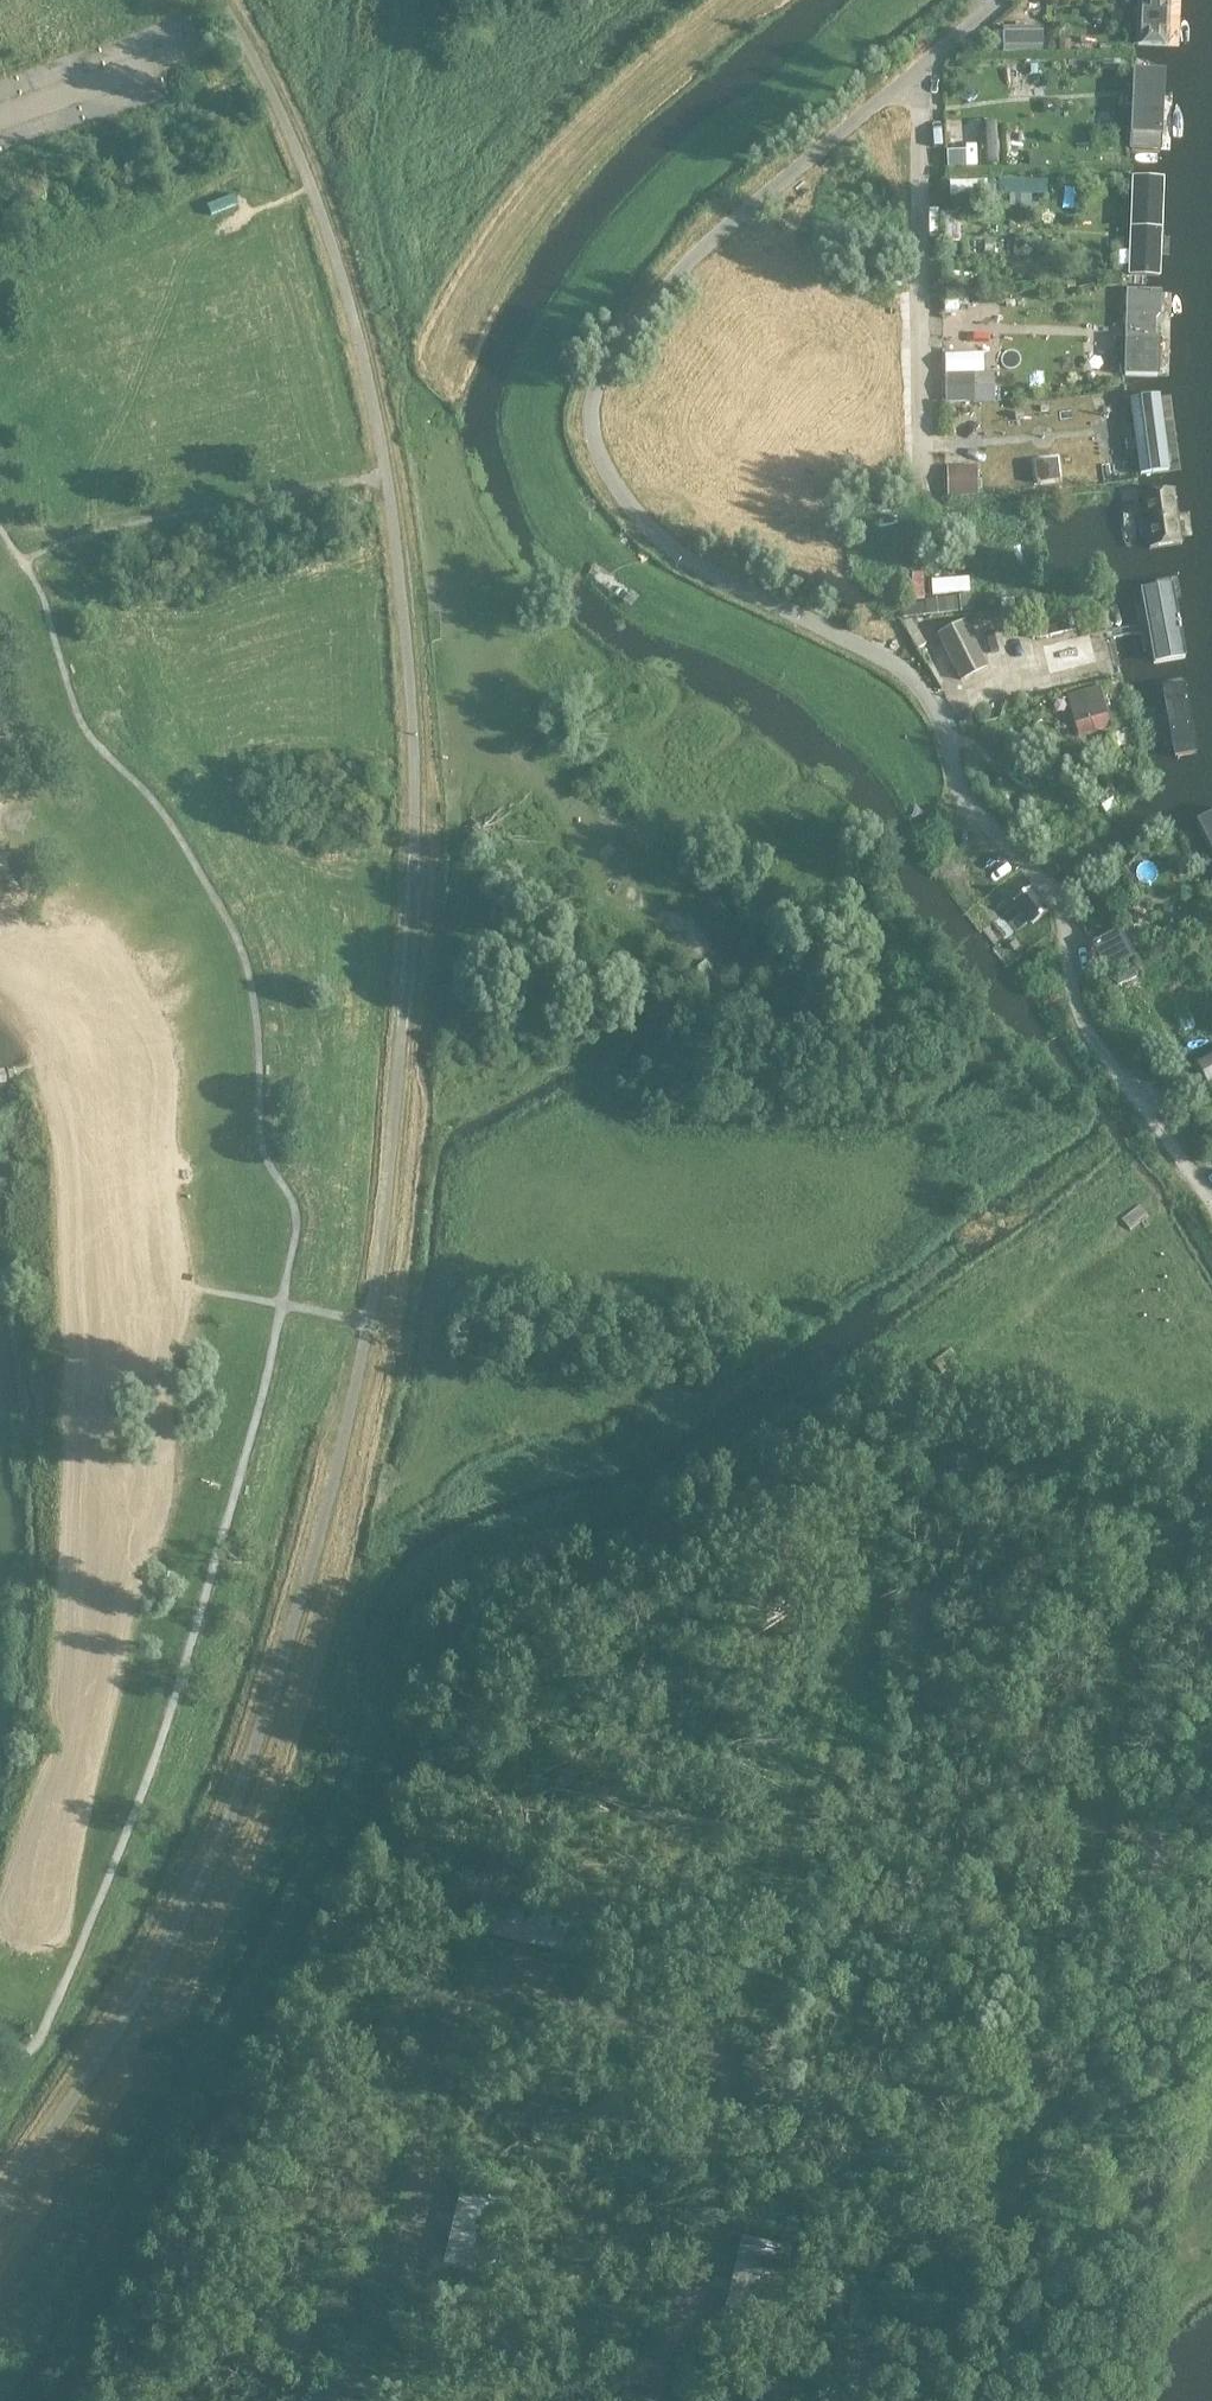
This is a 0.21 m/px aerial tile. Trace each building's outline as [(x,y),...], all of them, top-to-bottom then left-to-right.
[(1135,49),(1179,51),(1181,0),(1136,0),(1135,49)] [(1003,28),(1003,34),(1003,54),(1042,54),(1042,28),(1003,28)] [(1161,78),(1134,76),(1129,165),(1156,167),(1161,78)] [(987,120),(985,163),(998,163),(1000,121),(987,120)] [(948,168),(965,167),(964,152),(947,152),(948,168)] [(983,180),(983,194),(1009,194),(1030,195),(1045,195),(1046,181),(983,180)] [(1162,182),(1128,181),(1127,280),(1160,281),(1162,182)] [(958,216),(945,216),(944,245),(957,245),(958,216)] [(1172,295),(1127,294),(1124,381),(1170,383),(1172,295)] [(993,373),(945,374),(946,403),(993,402),(993,373)] [(1152,400),(1129,402),(1138,483),(1161,480),(1152,400)] [(1056,460),(1034,463),(1036,483),(1058,480),(1056,460)] [(948,468),(947,468),(948,496),(977,495),(976,467),(948,468)] [(1176,492),(1134,498),(1143,560),(1185,554),(1176,492)] [(1175,582),(1137,589),(1152,669),(1190,662),(1175,582)] [(971,611),(969,596),(924,601),(924,603),(899,605),(900,618),(971,611)] [(988,671),(965,621),(937,635),(959,684),(988,671)] [(1184,688),(1159,693),(1173,764),(1198,758),(1184,688)] [(1101,689),(1066,698),(1077,739),(1111,731),(1101,689)] [(1197,824),(1211,854),(1211,817),(1197,824)] [(1016,901),(1032,920),(1033,922),(1032,923),(1033,924),(1049,911),(1048,910),(1047,911),(1030,890),(1031,889),(1030,888),(1015,901),(1015,902),(1016,901)] [(1119,931),(1093,945),(1107,971),(1133,957),(1119,931)] [(1021,947),(1017,941),(1011,946),(1015,952),(1021,947)] [(1204,1066),(1211,1081),(1211,1062),(1204,1066)] [(1149,1224),(1145,1219),(1148,1217),(1138,1205),(1121,1218),(1130,1230),(1140,1222),(1145,1228),(1149,1224)] [(569,1956),(580,1910),(486,1887),(475,1932),(487,1936),(511,1941),(523,1944),(535,1947),(558,1953),(569,1956)] [(444,2269),(490,2280),(513,2186),(467,2175),(464,2188),(458,2212),(455,2223),(453,2235),(447,2258),(444,2269)] [(721,2335),(767,2346),(790,2252),(744,2241),(741,2254),(735,2278),(732,2289),(729,2301),(724,2324),(721,2335)]
